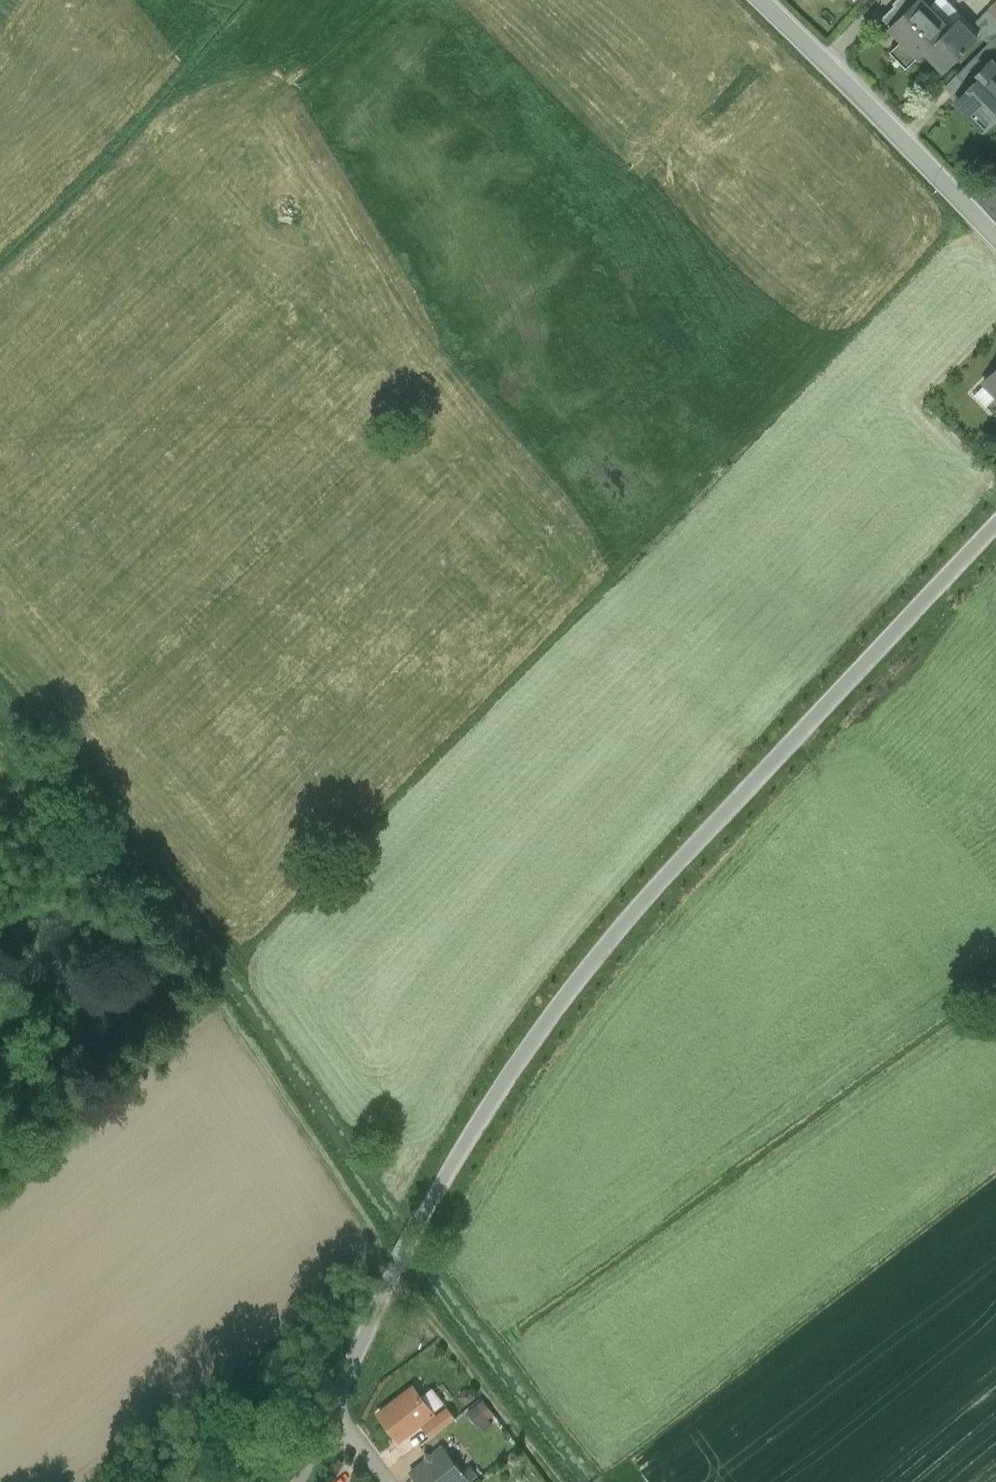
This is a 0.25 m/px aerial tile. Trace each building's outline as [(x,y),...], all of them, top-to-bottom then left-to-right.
[(889,26),(903,40),(890,51),(906,68),(919,56),(920,57),(926,51),(949,30),(948,28),(928,7),(922,0),(917,0),(889,26)] [(948,28),(958,18),(941,0),(935,0),(928,7),(948,28)] [(988,9),(995,17),(995,0),(994,0),(987,7),(988,9)] [(971,26),(988,43),(995,35),(995,17),(988,9),(971,26)] [(958,18),(948,28),(949,30),(926,51),(945,70),(978,38),(958,18)] [(977,53),(986,62),(991,57),(995,53),(995,35),(988,43),(977,53)] [(977,53),(958,73),(967,82),(978,71),(986,62),(977,53)] [(987,79),(995,69),(995,62),(991,57),(986,62),(978,71),(982,75),(971,86),(958,99),(971,113),(975,109),(990,123),(995,117),(995,86),(995,87),(987,79)] [(958,73),(945,86),(958,99),(971,86),(967,82),(958,73)] [(979,199),(983,203),(995,189),(995,179),(979,199)] [(983,203),(995,216),(995,189),(983,203)] [(985,381),(995,392),(995,370),(985,381)] [(379,1414),(399,1439),(430,1415),(411,1390),(379,1414)] [(482,1428),(500,1417),(486,1396),(469,1407),(482,1428)] [(425,1426),(432,1436),(456,1418),(449,1409),(425,1426)] [(501,1442),(508,1451),(515,1447),(508,1437),(501,1442)] [(437,1460),(448,1453),(444,1448),(433,1456),(437,1460)] [(417,1481),(451,1481),(463,1473),(448,1453),(437,1460),(433,1456),(427,1455),(427,1461),(410,1473),(417,1481)] [(463,1473),(451,1481),(470,1481),(463,1473)]
